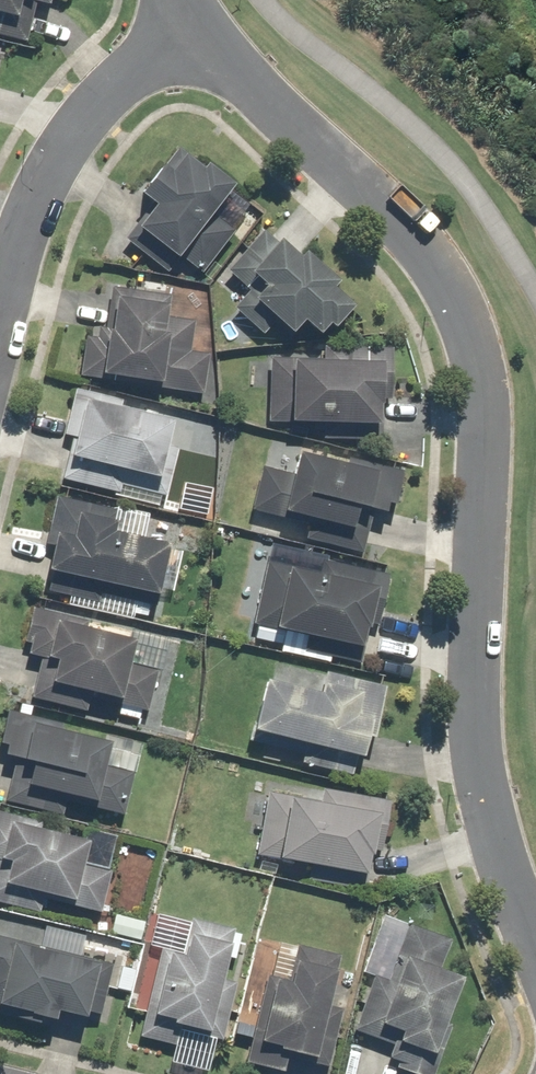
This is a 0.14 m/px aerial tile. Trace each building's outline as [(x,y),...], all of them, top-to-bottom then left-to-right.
[(28,40),(38,1),(51,5),(53,0),(0,0),(0,33),(28,40)] [(151,235),(201,274),(236,231),(212,211),(236,182),(209,160),(205,165),(181,145),(167,162),(164,159),(141,188),(155,200),(156,201),(127,236),(141,247),(151,235)] [(278,319),(291,331),(304,318),(320,332),(330,321),(334,325),(354,302),(334,284),(339,277),(306,247),(300,253),(280,235),(277,239),(265,228),(227,270),(249,290),(234,307),(264,334),(278,319)] [(107,326),(88,323),(80,374),(204,393),(211,351),(191,348),(196,317),(169,313),(172,293),(113,284),(107,326)] [(323,357),(270,356),(268,421),(324,422),(324,439),(383,440),(384,398),(393,398),(394,346),(323,344),(323,357)] [(124,397),(76,386),(65,433),(74,436),(64,479),(119,492),(125,467),(160,475),(156,493),(166,495),(179,444),(168,442),(175,416),(122,404),(124,397)] [(305,539),(365,552),(375,506),(388,509),(390,501),(397,503),(405,468),(348,455),(347,460),(297,448),(292,471),(263,464),(253,510),(309,523),(305,539)] [(120,510),(58,495),(47,543),(52,544),(47,566),(158,592),(170,540),(116,528),(120,510)] [(289,627),(362,644),(367,624),(379,627),(391,574),(323,558),(321,570),(269,559),(254,623),(258,624),(255,638),(285,645),(289,627)] [(89,619),(32,606),(24,640),(30,641),(28,652),(41,655),(31,697),(32,697),(88,711),(93,692),(121,698),(120,703),(122,704),(120,714),(140,719),(143,709),(147,710),(158,667),(130,660),(136,636),(87,624),(89,619)] [(253,727),(363,753),(367,734),(375,736),(388,684),(327,670),(323,689),(265,675),(253,727)] [(7,708),(0,737),(0,742),(7,744),(5,752),(16,755),(5,800),(64,814),(68,800),(125,814),(135,771),(106,764),(112,738),(62,726),(63,721),(7,708)] [(258,853),(370,871),(374,849),(383,850),(391,799),(323,788),(321,798),(269,789),(258,853)] [(0,810),(0,902),(43,912),(46,900),(102,913),(113,868),(84,861),(90,836),(42,825),(43,820),(0,810)] [(192,922),(150,912),(128,1006),(145,1010),(139,1035),(176,1043),(179,1030),(225,1041),(238,981),(223,978),(228,956),(237,958),(243,933),(235,931),(237,926),(193,916),(192,922)] [(385,912),(360,973),(374,978),(354,1028),(376,1037),(383,1021),(401,1028),(388,1061),(421,1073),(433,1073),(453,1023),(447,1021),(466,974),(441,964),(451,939),(410,922),(385,912)] [(146,921),(116,914),(112,933),(141,940),(146,921)] [(87,1016),(89,1009),(103,1013),(115,963),(0,936),(0,1004),(57,1018),(59,1009),(87,1016)] [(297,946),(258,938),(238,1035),(252,1038),(247,1061),(284,1069),(286,1056),(332,1065),(343,1008),(330,1005),(341,952),(298,943),(297,946)]
